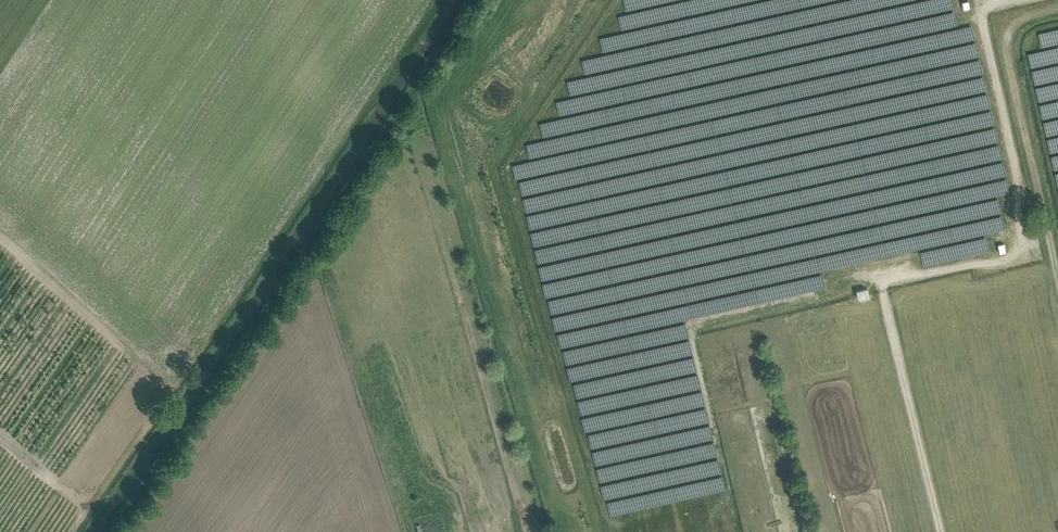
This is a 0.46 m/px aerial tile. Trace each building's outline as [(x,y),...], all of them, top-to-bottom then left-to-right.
[(869,295),(868,288),(857,291),(859,296),(859,299),(870,296),(869,295)]
